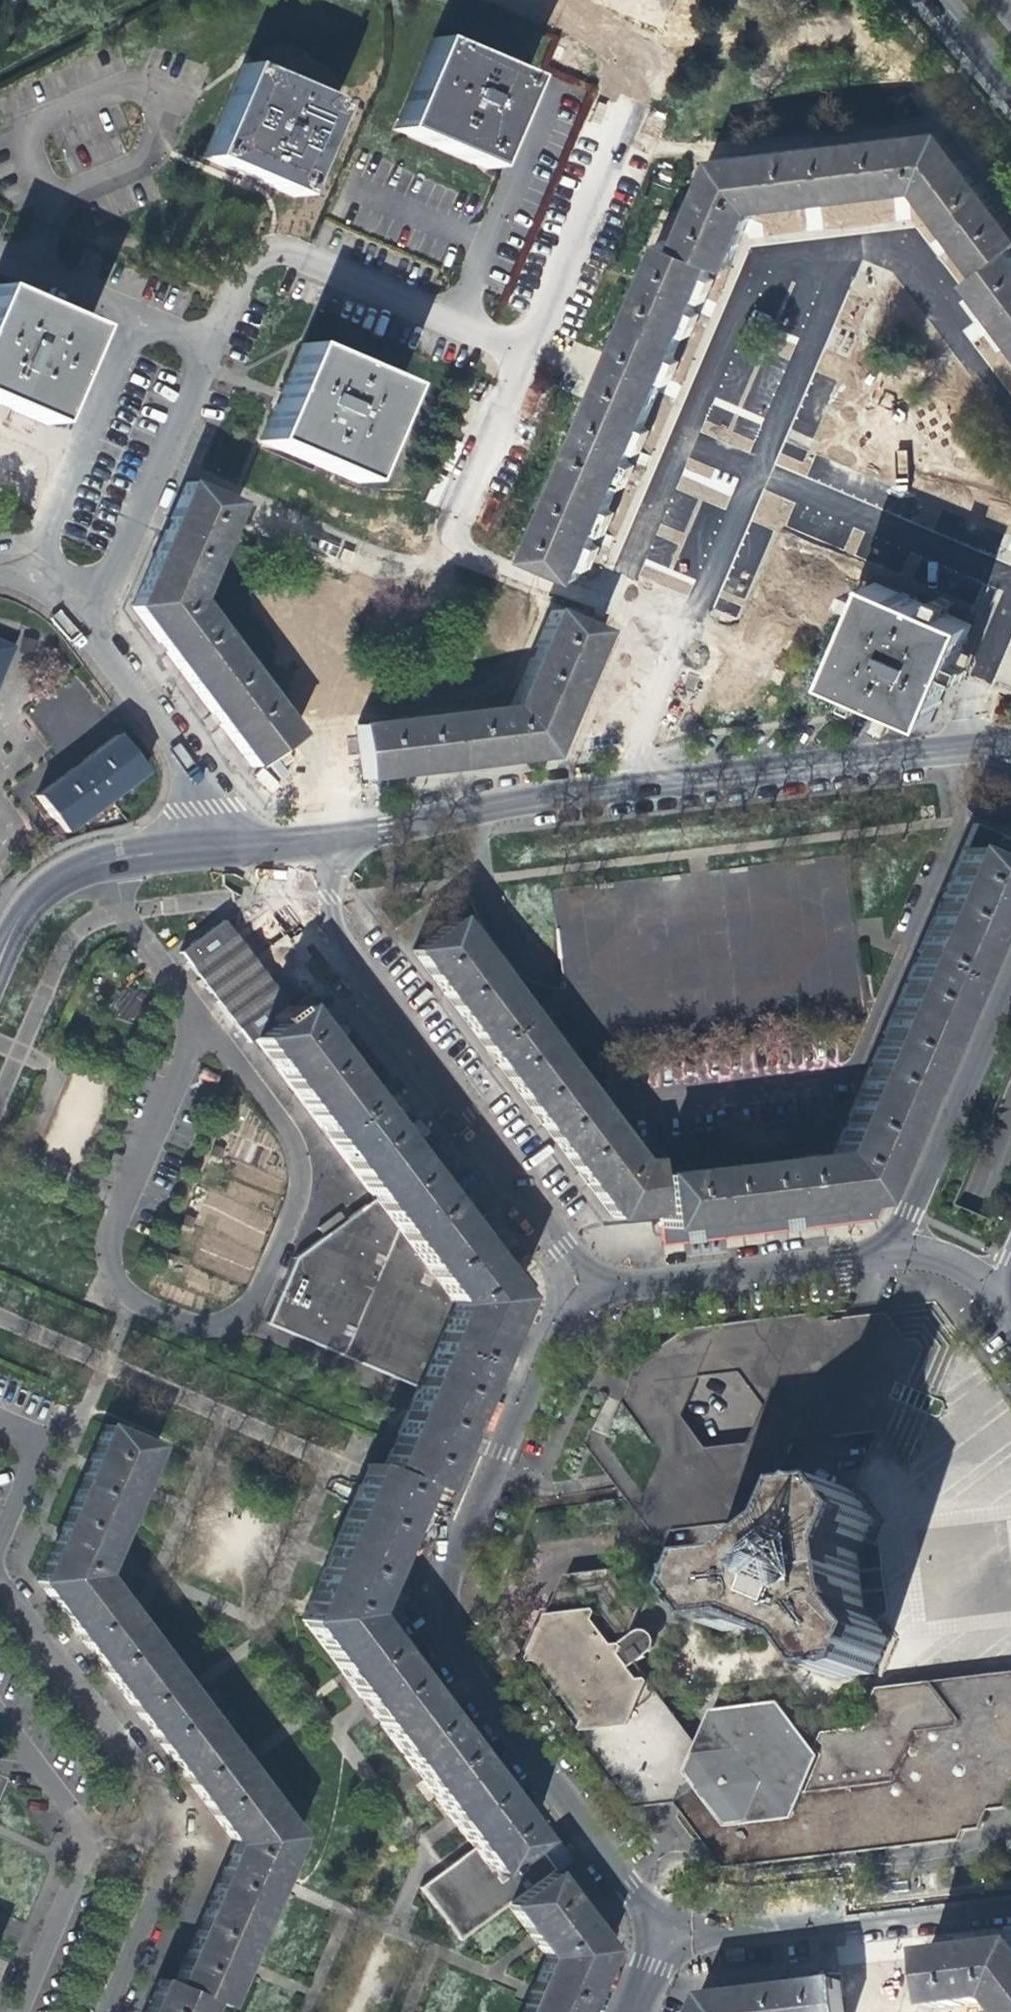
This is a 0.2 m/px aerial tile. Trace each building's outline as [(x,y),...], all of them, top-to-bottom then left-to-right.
[(539,34),(538,57),(553,57),(555,35),(539,34)] [(503,122),(522,79),(430,40),(392,129),(482,169),(503,122)] [(292,198),(331,104),(240,65),(201,158),(231,171),(292,198)] [(982,270),(1010,248),(1010,219),(944,130),(716,157),(679,243),(713,258),(728,264),(742,230),(753,205),(787,201),(879,190),(919,185),(946,222),(982,270)] [(695,301),(713,258),(679,243),(665,237),(530,553),(578,575),(597,531),(627,460),(663,375),(695,301)] [(982,270),(970,279),(991,308),(1010,334),(1010,248),(982,270)] [(0,290),(0,403),(5,405),(50,424),(90,329),(0,290)] [(259,440),(272,446),(357,483),(399,386),(302,344),(284,384),(259,440)] [(268,790),(292,733),(191,600),(232,505),(183,484),(172,510),(130,607),(163,651),(234,745),(268,790)] [(879,580),(835,675),(869,690),(931,716),(972,621),(879,580)] [(597,631),(549,610),(506,707),(356,725),(363,778),(418,771),(508,759),(544,755),(592,644),(597,631)] [(9,649),(0,646),(0,671),(9,649)] [(105,799),(141,771),(113,736),(71,767),(34,796),(48,815),(62,832),(105,799)] [(651,1175),(656,1213),(657,1227),(867,1203),(892,1146),(924,1069),(953,999),(989,915),(1001,886),(1010,890),(1010,841),(998,836),(999,833),(972,823),(831,1155),(651,1175)] [(867,1203),(881,1201),(1010,899),(1010,890),(1001,886),(989,915),(953,999),(924,1069),(892,1146),(867,1203)] [(610,1218),(656,1213),(651,1175),(650,1161),(635,1162),(452,917),(410,948),(433,980),(477,1039),(526,1105),(577,1173),(610,1218)] [(245,1042),(252,1037),(289,1009),(248,956),(222,920),(178,952),(245,1042)] [(834,1002),(832,979),(820,980),(822,1003),(834,1002)] [(135,1020),(143,994),(125,989),(118,1015),(135,1020)] [(305,997),(294,1005),(513,1296),(519,1281),(491,1244),(446,1184),(394,1116),(339,1043),(305,997)] [(416,1383),(380,1467),(429,1488),(513,1296),(294,1005),(289,1009),(252,1037),(369,1202),(446,1303),(416,1383)] [(230,1139),(221,1135),(217,1144),(226,1148),(230,1139)] [(210,1182),(201,1178),(197,1187),(206,1191),(210,1182)] [(868,1232),(881,1201),(867,1203),(657,1227),(660,1252),(692,1249),(832,1235),(868,1232)] [(446,1303),(369,1202),(344,1220),(337,1212),(316,1228),(322,1236),(294,1258),(265,1324),(416,1383),(446,1303)] [(193,1219),(184,1214),(180,1223),(189,1228),(193,1219)] [(180,1258),(166,1253),(162,1262),(176,1268),(180,1258)] [(535,1303),(519,1281),(513,1296),(429,1488),(440,1493),(453,1498),(483,1427),(518,1343),(535,1303)] [(186,1949),(171,1985),(206,1999),(220,2005),(293,1835),(96,1570),(152,1444),(103,1423),(94,1442),(61,1520),(35,1580),(51,1601),(142,1723),(209,1812),(232,1843),(218,1876),(186,1949)] [(417,1547),(440,1493),(429,1488),(380,1467),(356,1522),(389,1537),(417,1547)] [(763,1477),(766,1491),(784,1488),(781,1474),(763,1477)] [(857,1552),(866,1534),(874,1516),(851,1490),(815,1492),(801,1525),(756,1558),(718,1561),(702,1599),(725,1629),(763,1625),(813,1649),(836,1680),(871,1676),(887,1640),(873,1623),(864,1612),(857,1552)] [(469,1848),(449,1863),(478,1902),(540,1856),(359,1612),(379,1564),(389,1537),(356,1522),(341,1515),(297,1617),(469,1848)] [(880,1533),(866,1534),(857,1552),(864,1612),(873,1623),(889,1622),(884,1576),(880,1533)] [(390,1609),(417,1547),(389,1537),(379,1564),(359,1612),(540,1856),(561,1840),(525,1791),(465,1711),(408,1634),(390,1609)] [(593,1577),(591,1574),(563,1594),(565,1597),(551,1608),(556,1615),(535,1631),(542,1640),(531,1649),(540,1661),(535,1664),(549,1683),(554,1679),(563,1692),(558,1695),(572,1714),(577,1711),(589,1728),(598,1721),(605,1730),(596,1736),(616,1762),(607,1768),(623,1791),(633,1785),(639,1794),(659,1779),(688,1818),(699,1811),(709,1825),(706,1828),(719,1847),(727,1842),(737,1855),(760,1852),(759,1846),(778,1844),(779,1850),(802,1847),(801,1841),(825,1838),(825,1834),(840,1832),(841,1836),(864,1834),(865,1840),(890,1837),(889,1831),(907,1828),(908,1835),(930,1832),(929,1825),(952,1823),(951,1819),(972,1816),(971,1804),(996,1801),(998,1795),(991,1793),(998,1774),(1004,1776),(1010,1755),(1010,1754),(1005,1752),(1010,1735),(1010,1690),(1009,1682),(1004,1683),(1003,1677),(979,1680),(980,1685),(961,1688),(960,1682),(937,1685),(937,1691),(918,1694),(917,1687),(894,1690),(894,1697),(874,1700),(878,1736),(859,1738),(858,1733),(836,1736),(836,1742),(821,1743),(824,1762),(810,1796),(798,1795),(812,1760),(780,1711),(757,1713),(753,1709),(750,1714),(747,1709),(744,1715),(742,1710),(738,1716),(735,1711),(732,1716),(730,1711),(727,1717),(725,1712),(721,1718),(716,1718),(718,1722),(713,1722),(715,1727),(711,1726),(713,1731),(708,1731),(709,1735),(704,1737),(706,1740),(701,1742),(702,1746),(693,1761),(682,1746),(688,1742),(674,1723),(670,1726),(658,1711),(663,1707),(650,1689),(651,1688),(639,1670),(636,1671),(623,1654),(618,1658),(606,1642),(620,1632),(610,1619),(628,1605),(602,1570),(593,1577)] [(560,1844),(547,1852),(557,1868),(570,1861),(560,1844)] [(520,2011),(578,2011),(588,1987),(604,1951),(565,1900),(547,1875),(551,1871),(540,1856),(478,1902),(490,1918),(506,1906),(543,1957),(520,2011)] [(456,1943),(490,1918),(478,1902),(449,1863),(417,1888),(456,1943)] [(1010,1950),(905,1961),(913,2011),(932,2011),(1000,2004),(1006,2011),(1010,2011),(1010,1950)] [(206,1999),(171,1985),(157,1979),(142,2011),(201,2011),(206,1999)] [(835,1985),(765,1992),(703,1998),(697,2011),(838,2011),(835,1985)]
